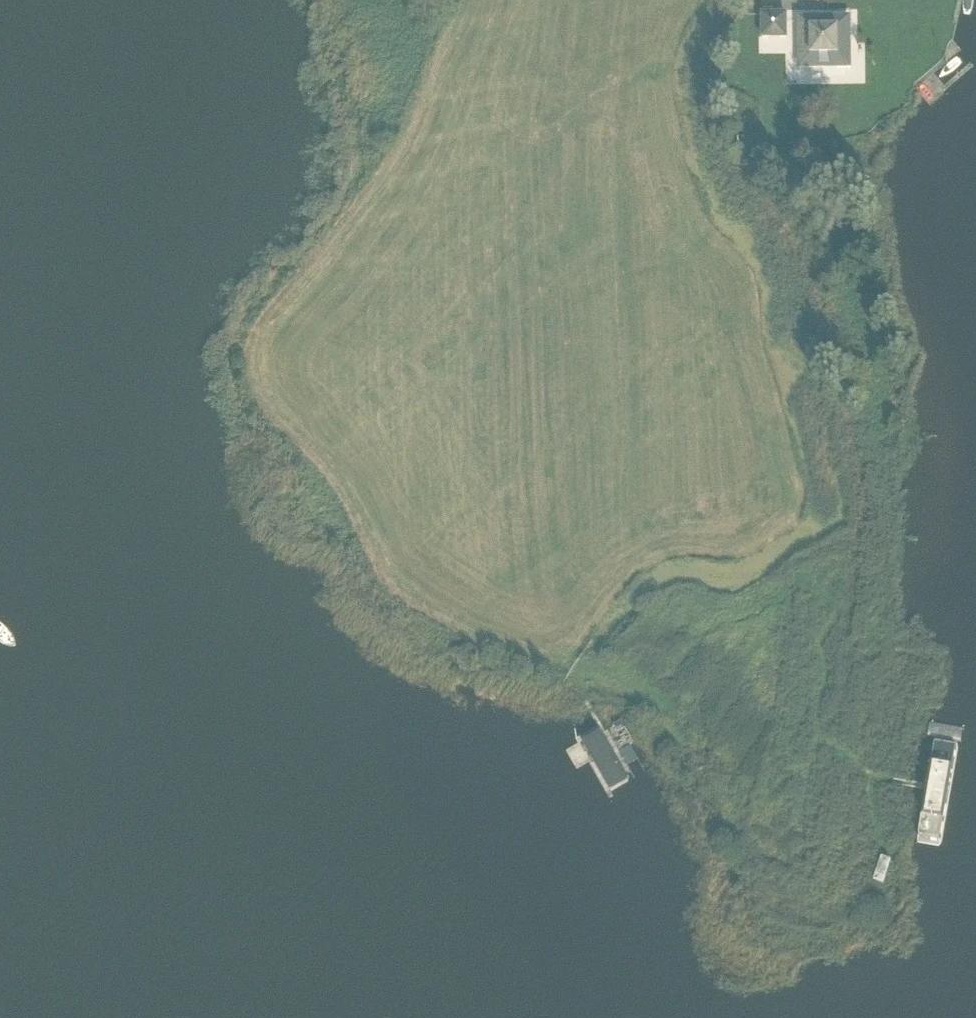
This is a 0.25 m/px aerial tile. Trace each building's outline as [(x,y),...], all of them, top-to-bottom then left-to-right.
[(785,15),(762,16),(762,40),(785,39),(785,15)] [(849,19),(799,19),(799,56),(812,56),(824,56),(824,69),(849,68),(849,19)]
